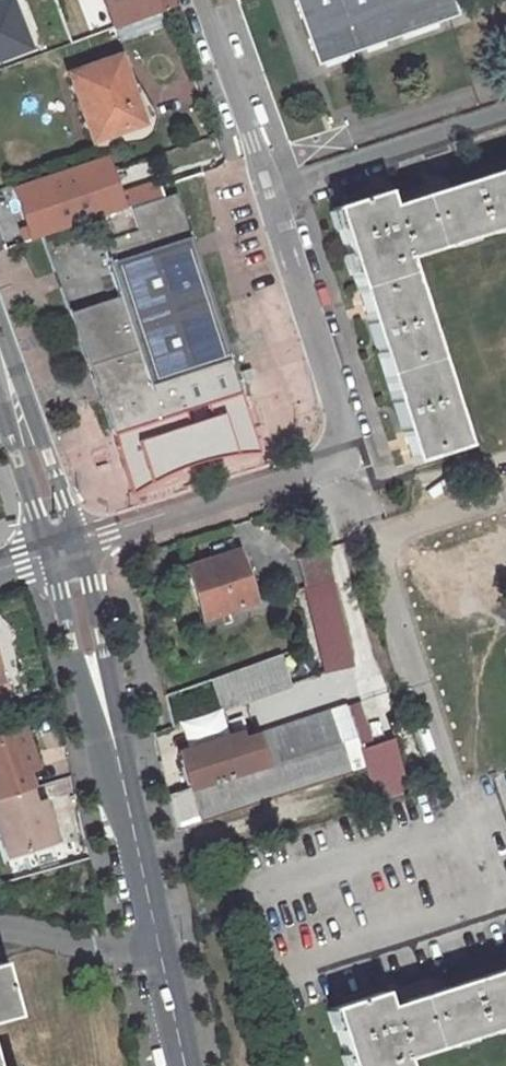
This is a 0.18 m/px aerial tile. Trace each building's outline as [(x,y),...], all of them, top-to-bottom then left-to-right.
[(0,0),(0,63),(33,52),(14,0),(0,0)] [(89,9),(104,4),(103,0),(86,0),(89,9)] [(110,11),(117,33),(175,14),(170,0),(142,0),(110,11)] [(316,58),(457,9),(454,0),(295,0),(316,58)] [(117,33),(121,46),(180,28),(175,14),(117,33)] [(123,61),(72,79),(95,145),(139,131),(129,99),(135,96),(123,61)] [(153,126),(143,93),(135,96),(129,99),(139,131),(153,126)] [(112,161),(20,191),(38,242),(103,224),(170,202),(164,184),(163,179),(122,192),(112,161)] [(328,202),(406,456),(457,440),(400,254),(505,221),(505,164),(384,202),(379,186),(328,202)] [(179,199),(170,202),(103,224),(127,298),(73,316),(115,438),(241,397),(179,199)] [(231,556),(178,574),(196,627),(249,609),(231,556)] [(326,560),(299,565),(321,662),(350,655),(326,560)] [(213,679),(223,710),(291,688),(280,657),(213,679)] [(359,707),(348,710),(358,742),(362,756),(372,753),(359,707)] [(358,742),(348,710),(242,741),(180,759),(190,791),(358,742)] [(178,753),(180,759),(242,741),(239,734),(178,753)] [(0,741),(0,848),(5,862),(52,847),(41,807),(31,810),(22,778),(31,775),(19,736),(0,741)] [(190,791),(199,823),(367,774),(377,805),(403,797),(390,747),(372,753),(362,756),(358,742),(190,791)] [(199,823),(190,791),(167,797),(174,830),(199,823)] [(29,1012),(14,959),(0,963),(0,1020),(29,1012)] [(387,1004),(382,989),(334,1004),(353,1065),(405,1065),(402,1059),(505,1026),(505,968),(387,1004)] [(21,1061),(6,1064),(0,1039),(0,1065),(22,1065),(21,1061)]
